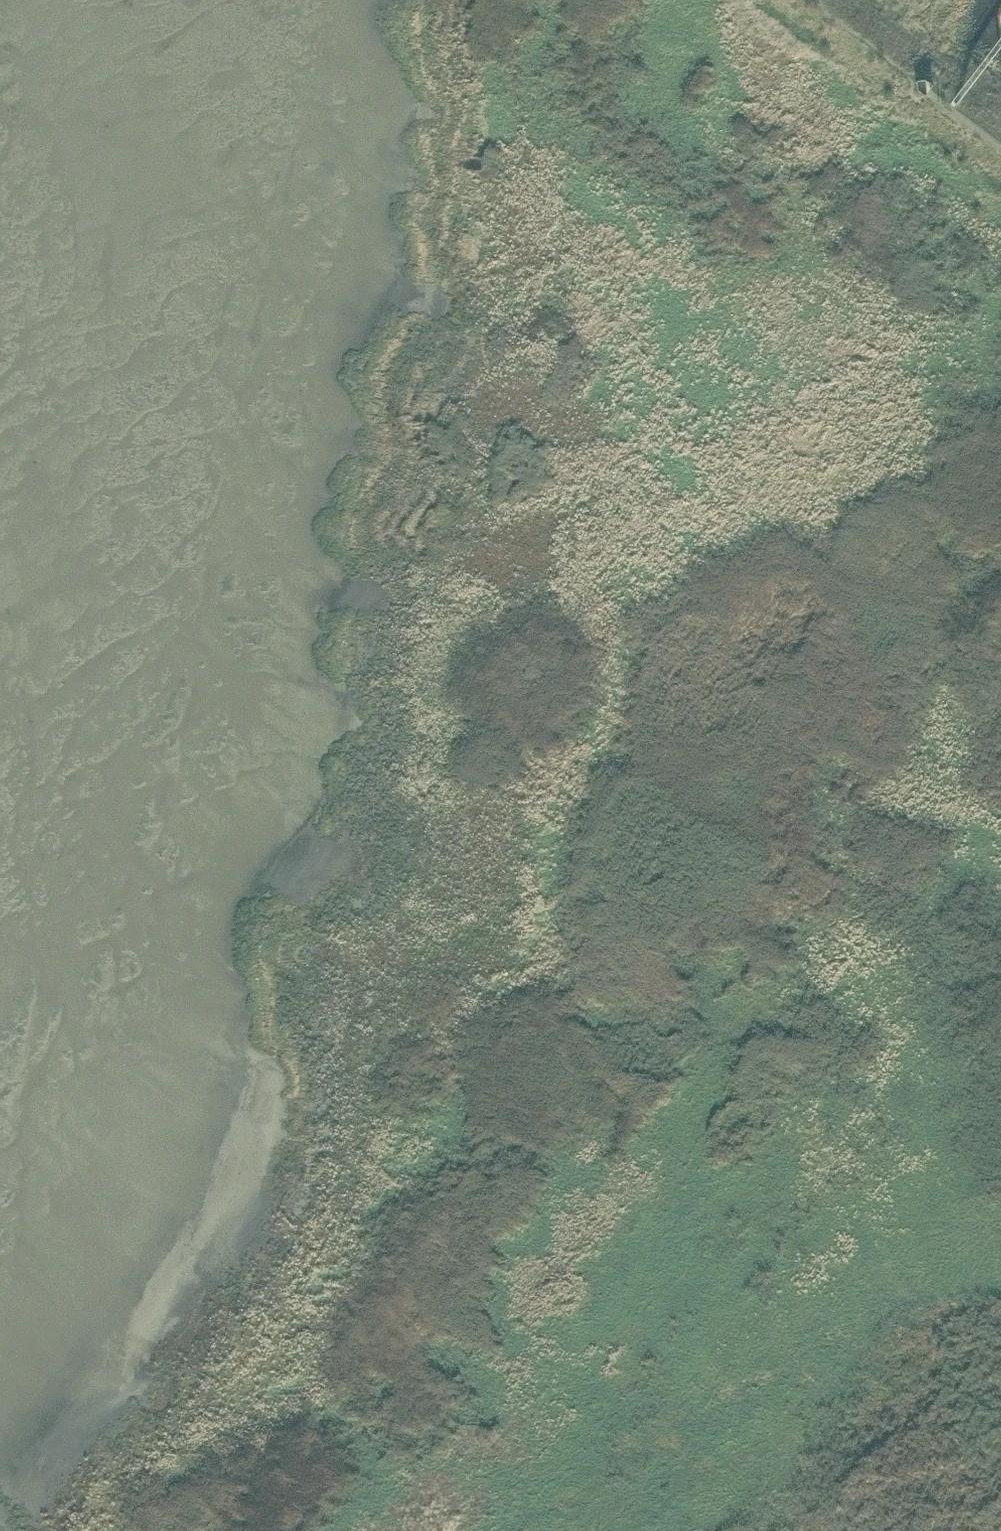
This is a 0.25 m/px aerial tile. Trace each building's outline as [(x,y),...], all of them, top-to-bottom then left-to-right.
[(998,0),(995,6),(992,12),(992,19),(994,25),(999,32),(1000,33),(1000,0),(999,0),(998,0)]
